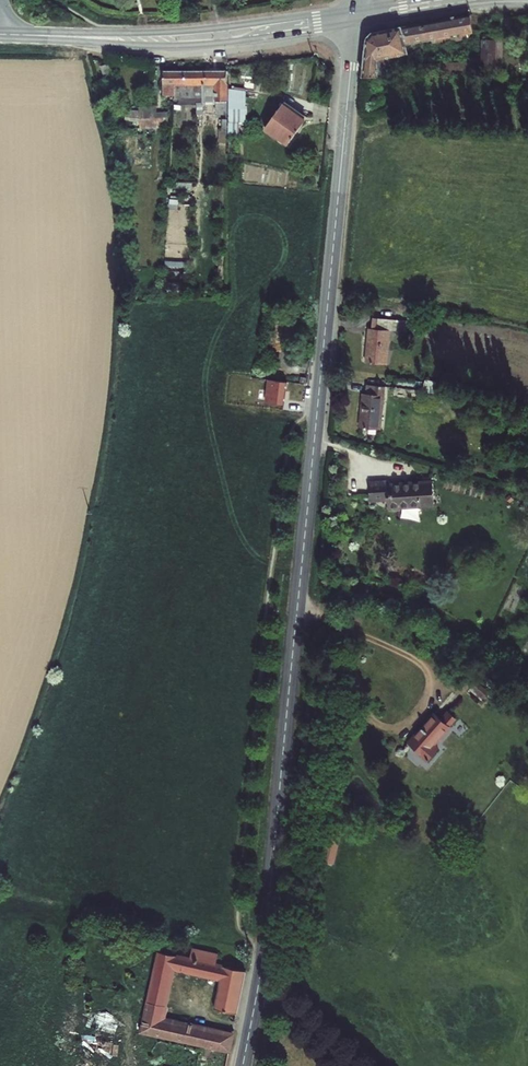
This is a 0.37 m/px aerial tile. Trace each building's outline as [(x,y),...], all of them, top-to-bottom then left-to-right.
[(492,40),(489,21),(444,29),(447,47),(492,40)] [(527,34),(525,26),(516,28),(518,35),(527,34)] [(444,29),(434,30),(437,48),(447,47),(444,29)] [(401,62),(411,60),(426,58),(426,50),(437,48),(434,30),(384,39),(381,61),(380,78),(440,80),(440,71),(412,70),(401,70),(401,62)] [(412,70),(411,60),(401,62),(401,70),(412,70)] [(490,82),(500,82),(501,63),(490,63),(490,68),(490,82)] [(114,79),(110,64),(101,66),(105,81),(114,79)] [(453,81),(453,67),(440,66),(440,71),(440,80),(453,81)] [(490,68),(481,67),(480,82),(490,82),(490,68)] [(165,72),(164,94),(186,94),(186,72),(165,72)] [(186,94),(186,99),(194,99),(194,85),(207,85),(207,72),(186,72),(186,94)] [(227,72),(207,72),(207,85),(218,85),(218,102),(227,102),(227,72)] [(239,122),(245,122),(246,89),(229,89),(228,135),(239,135),(239,122)] [(286,104),(267,128),(290,144),(307,119),(286,104)] [(168,125),(167,111),(157,112),(156,107),(125,108),(126,127),(168,125)] [(405,330),(406,321),(374,318),(373,329),(369,329),(366,362),(387,364),(389,329),(405,330)] [(419,392),(420,384),(402,381),(400,388),(419,392)] [(381,430),(383,387),(368,386),(367,394),(362,394),(360,429),(381,430)] [(436,507),(434,480),(369,482),(372,508),(436,507)] [(477,680),(467,693),(479,703),(490,691),(477,680)] [(441,721),(434,715),(410,742),(431,759),(438,751),(432,747),(455,720),(447,714),(441,721)] [(213,1010),(233,1014),(242,972),(214,967),(216,955),(190,949),(188,960),(156,953),(139,1034),(228,1053),(232,1034),(163,1020),(173,971),(219,981),(213,1010)] [(71,1035),(66,1065),(112,1065),(116,1043),(71,1035)]
